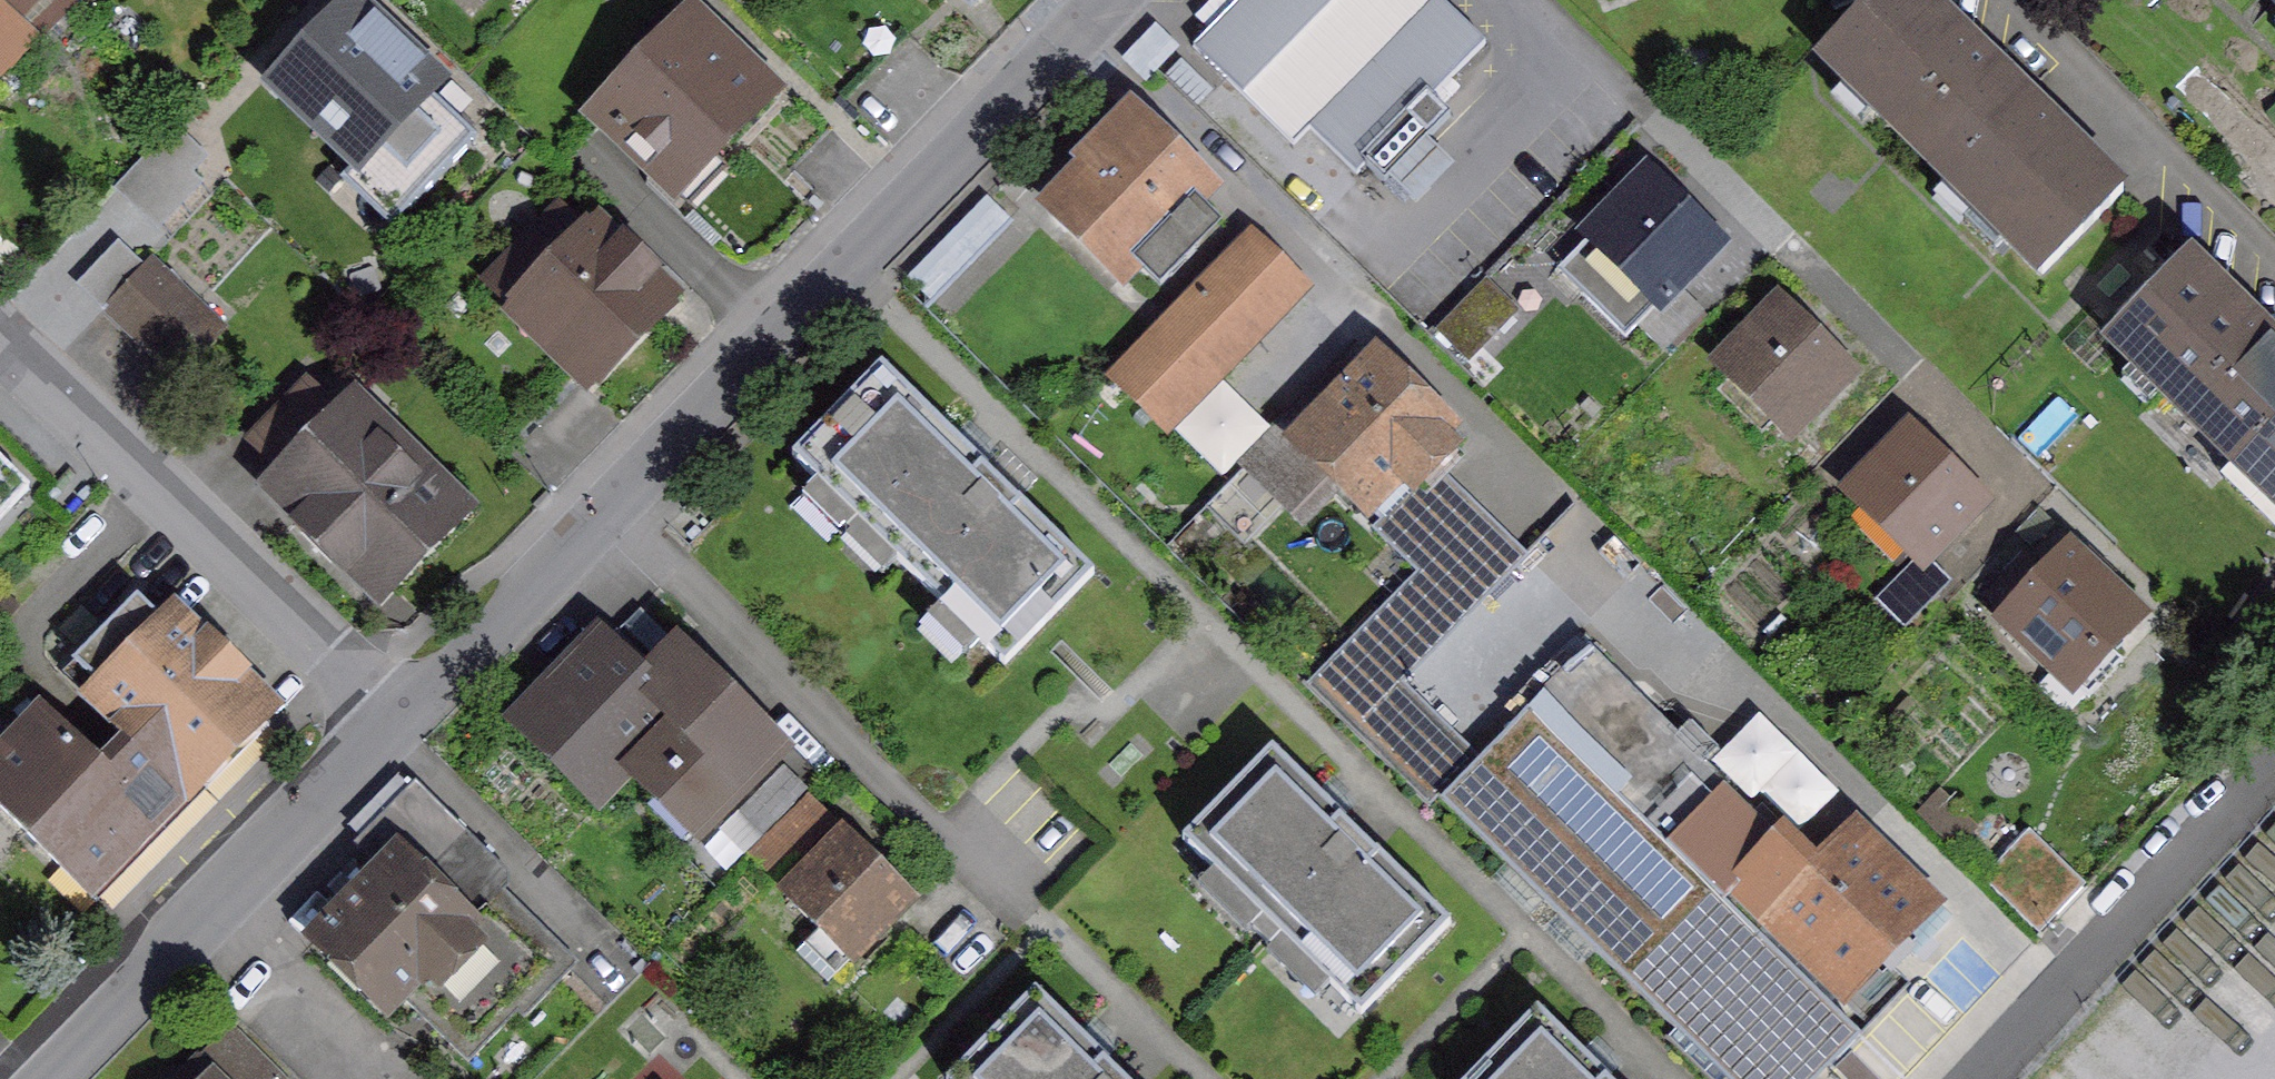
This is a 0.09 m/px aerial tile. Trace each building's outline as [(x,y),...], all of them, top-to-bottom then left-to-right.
[(3,64),(9,70),(74,2),(72,0),(0,0),(0,68),(3,64)] [(1356,174),(1366,164),(1384,183),(1450,116),(1432,98),(1485,43),(1441,0),(1240,0),(1193,47),(1293,145),(1310,128),(1356,174)] [(2043,275),(2123,193),(2047,118),(2041,124),(1983,68),(1989,61),(1926,0),(1872,0),(1818,55),(2043,275)] [(1837,9),(1856,0),(1833,0),(1837,9)] [(593,115),(667,185),(701,149),(712,159),(774,95),(689,15),(593,115)] [(276,83),(407,208),(471,141),(340,16),(276,83)] [(1156,28),(1125,60),(1146,81),(1177,49),(1156,28)] [(1055,205),(1124,273),(1171,225),(1190,243),(1206,227),(1187,209),(1203,192),(1126,117),(1085,159),(1093,167),(1055,205)] [(1636,324),(1663,350),(1702,310),(1675,284),(1715,245),(1648,179),(1558,270),(1625,336),(1636,324)] [(986,201),(911,278),(932,299),(1007,221),(986,201)] [(100,204),(48,259),(76,286),(128,231),(100,204)] [(526,305),(596,373),(659,309),(559,211),(490,282),(520,312),(526,305)] [(81,286),(177,378),(224,330),(127,238),(81,286)] [(1251,243),(1120,377),(1169,425),(1300,291),(1251,243)] [(2274,503),(2274,355),(2271,351),(2274,346),(2274,342),(2186,255),(2106,337),(2274,503)] [(1486,282),(1432,337),(1462,367),(1517,312),(1486,282)] [(1780,308),(1726,362),(1792,427),(1846,373),(1780,308)] [(1343,481),(1369,506),(1400,475),(1414,489),(1435,467),(1453,449),(1439,435),(1444,430),(1376,363),(1337,403),(1323,389),(1251,461),(1307,516),(1343,481)] [(793,457),(1005,664),(1094,574),(882,366),(793,457)] [(388,584),(452,519),(346,415),(342,419),(310,388),(254,444),(286,476),(282,480),(388,584)] [(1909,421),(1838,495),(1925,578),(1996,505),(1909,421)] [(26,490),(0,464),(0,517),(26,490)] [(1310,687),(1352,730),(1401,681),(1525,556),(1435,467),(1414,489),(1400,475),(1369,506),(1384,521),(1376,529),(1422,574),(1310,687)] [(2073,541),(1993,624),(2075,702),(2155,618),(2073,541)] [(86,895),(281,700),(175,594),(80,690),(123,732),(102,754),(41,693),(0,735),(0,810),(86,895)] [(598,614),(500,714),(600,810),(633,776),(698,840),(795,741),(677,627),(645,660),(598,614)] [(1769,929),(1733,893),(1781,844),(1724,788),(1727,785),(1706,764),(1718,753),(1690,725),(1678,737),(1589,650),(1481,759),(1442,798),(1677,1029),(1668,1037),(1710,1078),(1819,1078),(1861,1037),(1760,938),(1769,929)] [(1432,808),(1442,798),(1481,759),(1401,681),(1352,730),(1432,808)] [(1283,937),(1362,1013),(1450,923),(1272,749),(1183,840),(1262,916),(1251,928),(1272,948),(1283,937)] [(782,769),(725,825),(747,848),(804,791),(782,769)] [(319,938),(389,1006),(400,995),(469,1062),(518,1012),(524,1018),(572,970),(525,925),(504,947),(475,918),(506,886),(506,876),(420,792),(365,848),(387,869),(319,938)] [(809,796),(752,855),(776,878),(833,820),(809,796)] [(1988,865),(2040,920),(2088,875),(2037,820),(1988,865)] [(847,834),(786,897),(851,960),(911,897),(847,834)] [(1815,877),(1781,844),(1733,893),(1769,929),(1781,917),(1851,985),(1923,913),(1850,841),(1815,877)] [(1036,991),(949,1078),(1126,1078),(1036,991)] [(1538,1009),(1469,1078),(1609,1078),(1538,1009)] [(231,1029),(182,1078),(282,1078),(231,1029)]
